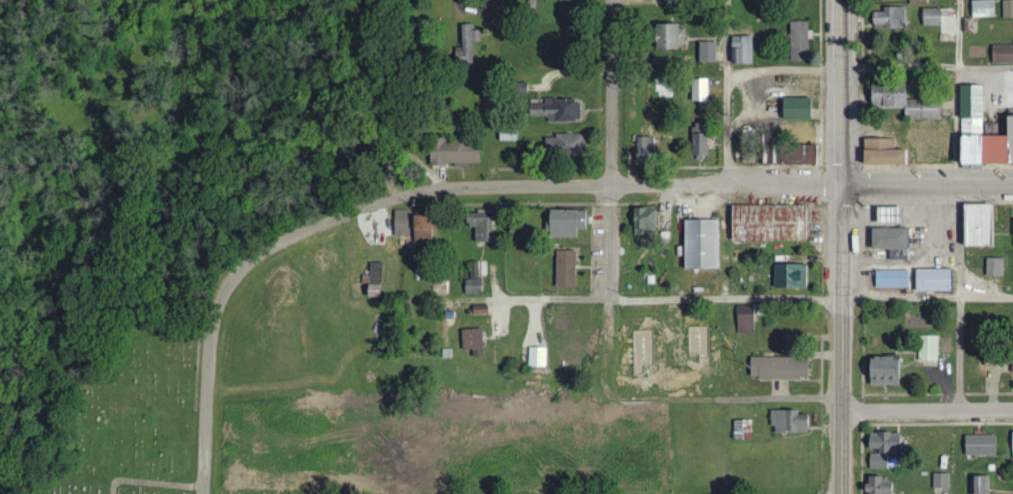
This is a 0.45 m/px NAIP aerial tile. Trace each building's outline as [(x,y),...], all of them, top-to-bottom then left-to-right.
[(999,1),(977,2),(977,19),(1000,18),(999,1)] [(1005,1),(1005,20),(1012,19),(1012,1),(1005,1)] [(877,13),(878,31),(911,29),(910,8),(887,9),(888,13),(877,13)] [(926,10),(926,27),(946,27),(946,10),(926,10)] [(813,22),(794,23),(796,62),(815,61),(813,22)] [(476,25),(464,26),(465,57),(476,56),(475,43),(484,42),(483,31),(476,32),(476,25)] [(691,49),(690,25),(664,25),(665,49),(691,49)] [(758,37),(736,37),(736,65),(758,64),(758,37)] [(721,43),(703,42),(703,63),(720,63),(721,43)] [(996,64),(1012,64),(1012,46),(996,46),(996,64)] [(697,102),(713,102),(713,80),(697,80),(697,102)] [(946,121),(946,101),(915,100),(915,85),(879,84),(879,108),(909,109),(909,119),(946,121)] [(1010,135),(1010,124),(990,124),(990,87),(966,87),(966,164),(1012,164),(1012,135),(1010,135)] [(820,99),(788,99),(788,120),(819,121),(820,99)] [(585,122),(585,101),(547,100),(547,105),(535,105),(534,116),(552,117),(552,122),(585,122)] [(821,124),(801,123),(800,151),(774,150),(773,164),(811,165),(812,146),(820,146),(821,124)] [(504,142),(522,142),(523,130),(504,129),(504,142)] [(560,135),(560,138),(551,139),(551,156),(590,155),(589,134),(560,135)] [(659,138),(641,138),(640,165),(659,165),(659,138)] [(917,165),(917,150),(901,150),(901,140),(871,140),(871,166),(917,165)] [(438,165),(484,165),(484,143),(438,143),(438,165)] [(973,247),(1001,248),(1001,206),(973,205),(973,247)] [(812,207),(737,206),(737,241),(811,242),(812,207)] [(663,209),(639,208),(638,236),(662,237),(663,209)] [(594,212),(554,210),(553,236),(583,237),(584,230),(593,230),(594,212)] [(399,212),(400,232),(413,232),(412,211),(399,212)] [(480,243),(495,243),(495,213),(475,213),(475,229),(480,229),(480,243)] [(441,216),(423,216),(423,230),(441,231),(441,216)] [(724,221),(690,221),(690,270),(726,270),(724,221)] [(915,230),(877,229),(877,250),(915,250),(915,230)] [(560,252),(561,288),(582,288),(581,252),(560,252)] [(1007,278),(1007,260),(988,259),(988,277),(1007,278)] [(490,263),(472,263),(473,281),(470,281),(470,295),(486,295),(486,276),(490,276),(490,263)] [(386,264),(372,264),(372,277),(365,277),(364,286),(371,286),(371,298),(386,298),(386,264)] [(812,265),(779,265),(779,289),(812,289),(812,265)] [(919,292),(958,293),(959,271),(920,270),(919,292)] [(881,289),(913,288),(913,271),(881,272),(881,289)] [(741,333),(759,333),(759,307),(742,307),(741,333)] [(466,352),(476,351),(476,358),(488,358),(487,330),(465,330),(466,352)] [(942,362),(942,337),(922,337),(922,362),(942,362)] [(986,349),(990,370),(1007,367),(1004,347),(986,349)] [(550,368),(551,349),(533,348),(533,368),(550,368)] [(814,380),(814,359),(756,358),(756,379),(814,380)] [(902,358),(876,358),(876,387),(910,386),(910,363),(902,363),(902,358)] [(805,416),(805,412),(776,411),(776,433),(815,434),(815,416),(805,416)] [(757,440),(756,421),(738,421),(738,441),(757,440)] [(874,450),(880,450),(881,454),(872,454),(872,470),(898,469),(898,455),(908,455),(907,434),(873,435),(874,450)] [(1000,456),(999,436),(970,437),(970,457),(1000,456)] [(952,475),(935,475),(935,490),(952,489),(952,475)] [(891,483),(891,478),(874,477),(873,493),(899,493),(899,483),(891,483)] [(974,478),(975,493),(994,493),(993,477),(974,478)]
